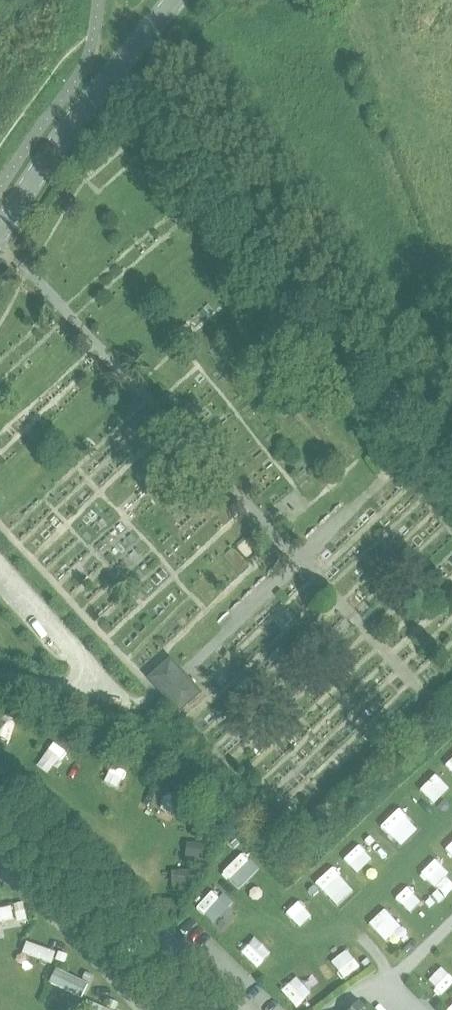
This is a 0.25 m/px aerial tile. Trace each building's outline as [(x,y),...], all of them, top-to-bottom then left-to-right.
[(149,680),(167,700),(168,698),(187,682),(188,680),(167,658),(149,676),(149,680)] [(187,682),(168,698),(167,700),(168,701),(177,710),(176,711),(178,712),(179,711),(179,710),(197,694),(198,695),(199,693),(198,691),(198,692),(189,682),(190,682),(188,680),(187,682)] [(431,764),(448,783),(451,779),(451,755),(447,750),(431,764)] [(421,772),(404,789),(425,810),(442,793),(421,772)] [(374,818),(357,833),(374,852),(391,837),(374,818)] [(348,876),(363,863),(345,844),(330,858),(348,876)] [(406,873),(424,891),(437,877),(419,859),(406,873)] [(313,895),(330,879),(318,867),(302,884),(313,895)] [(395,884),(381,898),(399,916),(413,902),(395,884)] [(285,920),(299,905),(288,894),(274,909),(285,920)] [(14,923),(12,906),(0,907),(0,924),(14,923)] [(370,909),(354,925),(373,944),(389,928),(370,909)] [(11,942),(7,955),(52,969),(56,956),(11,942)] [(337,978),(351,967),(336,949),(322,961),(337,978)] [(40,973),(35,1001),(67,1007),(72,978),(40,973)] [(72,1000),(69,1009),(99,1009),(72,1000)]
